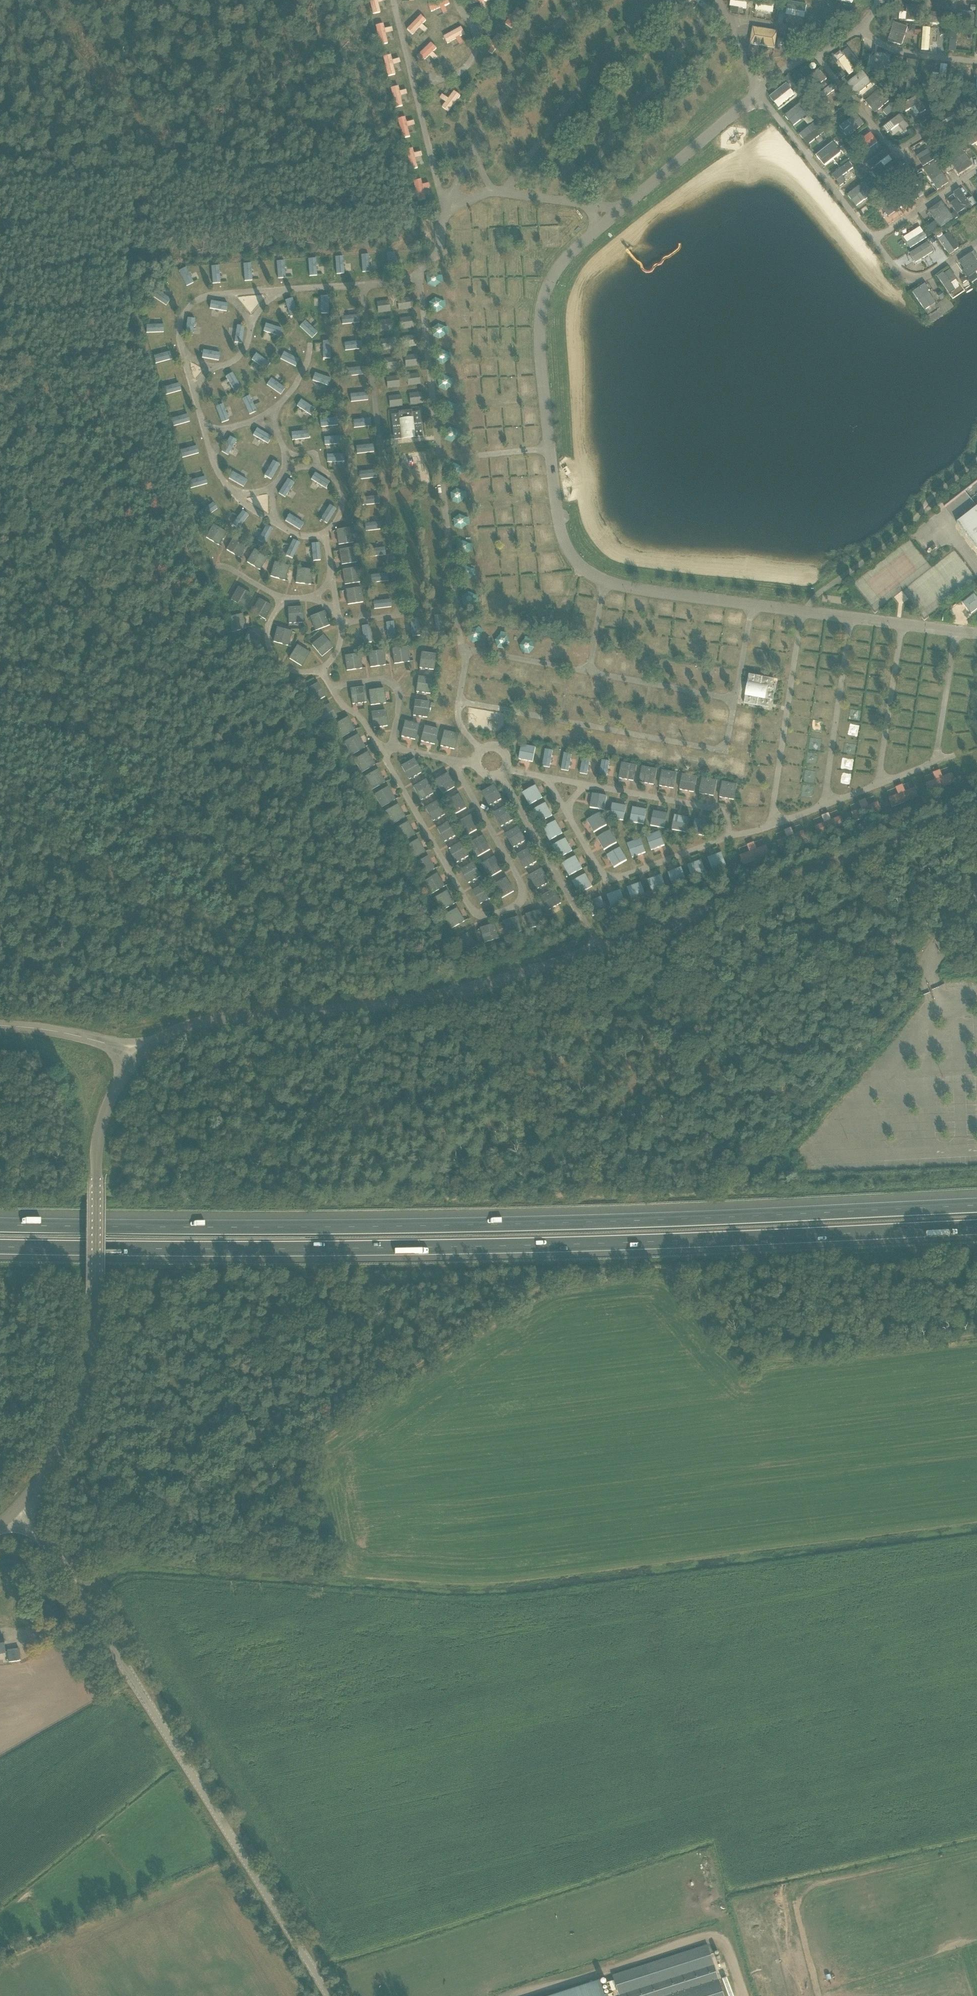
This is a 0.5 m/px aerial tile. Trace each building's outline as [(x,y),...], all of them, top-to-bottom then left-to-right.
[(371,14),(380,13),(378,3),(384,2),(384,0),(368,0),(371,14)] [(486,9),(485,0),(490,0),(470,0),(470,4),(477,4),(477,9),(486,9)] [(685,9),(691,14),(701,0),(671,0),(684,10),(685,9)] [(748,0),(730,0),(729,6),(746,9),(748,0)] [(772,13),(774,2),(764,0),(756,0),(755,10),(772,13)] [(803,19),(807,5),(788,0),(784,14),(803,19)] [(906,5),(905,12),(898,12),(898,20),(911,21),(911,5),(906,5)] [(509,19),(505,24),(510,28),(524,13),(517,6),(507,18),(509,19)] [(812,6),(811,14),(827,15),(827,8),(812,6)] [(930,11),(929,23),(938,24),(940,12),(930,11)] [(974,12),(954,12),(954,24),(974,25),(974,12)] [(391,27),(384,28),(383,23),(375,25),(380,45),(387,44),(385,33),(392,32),(391,27)] [(446,43),(456,39),(458,44),(462,43),(460,37),(465,35),(462,27),(443,34),(446,43)] [(778,32),(753,28),(751,45),(776,48),(778,32)] [(497,32),(485,47),(493,54),(505,39),(497,32)] [(431,41),(418,54),(424,60),(437,48),(431,41)] [(834,56),(849,75),(862,65),(847,46),(834,56)] [(888,52),(869,54),(872,74),(891,71),(888,52)] [(382,56),(387,76),(395,74),(393,64),(399,62),(398,59),(392,60),(390,54),(382,56)] [(902,82),(914,84),(919,61),(906,59),(902,82)] [(966,71),(959,71),(959,87),(973,87),(974,66),(966,66),(966,71)] [(812,91),(826,79),(818,69),(804,81),(812,91)] [(856,95),(871,81),(861,70),(846,84),(856,95)] [(777,108),(795,94),(786,82),(768,96),(777,108)] [(828,102),(825,96),(835,90),(832,85),(817,94),(824,105),(828,102)] [(391,87),(393,108),(402,107),(400,93),(399,93),(398,86),(391,87)] [(446,100),(441,107),(449,112),(460,95),(453,90),(446,100)] [(865,101),(875,112),(887,101),(877,90),(865,101)] [(904,112),(913,108),(916,116),(926,111),(918,96),(901,104),(904,112)] [(792,126),(808,114),(800,103),(784,115),(792,126)] [(679,122),(685,114),(678,108),(671,117),(679,122)] [(849,126),(842,132),(847,137),(864,124),(855,113),(845,121),(849,126)] [(899,114),(882,127),(887,133),(898,125),(902,131),(908,126),(899,114)] [(415,126),(413,120),(406,122),(405,117),(397,119),(402,140),(410,138),(408,128),(415,126)] [(815,122),(798,133),(806,144),(822,132),(815,122)] [(664,125),(656,136),(661,139),(669,128),(664,125)] [(976,149),(976,130),(969,135),(976,149)] [(864,153),(878,141),(869,132),(856,144),(864,153)] [(832,141),(815,155),(824,166),(841,152),(832,141)] [(454,157),(457,150),(444,144),(441,151),(454,157)] [(418,168),(416,158),(422,156),(421,151),(415,152),(414,148),(405,150),(410,170),(418,168)] [(958,174),(972,165),(961,148),(947,157),(958,174)] [(915,156),(922,167),(934,160),(927,149),(915,156)] [(872,174),(893,163),(886,150),(865,161),(872,174)] [(628,166),(640,175),(647,166),(635,156),(628,166)] [(839,186),(846,182),(841,175),(853,167),(849,161),(831,174),(839,186)] [(937,190),(948,182),(934,162),(923,169),(937,190)] [(425,199),(423,190),(430,189),(429,182),(422,184),(421,179),(412,180),(416,201),(425,199)] [(855,207),(873,193),(863,182),(846,195),(855,207)] [(616,184),(610,193),(618,199),(625,191),(616,184)] [(950,194),(954,201),(949,203),(956,214),(970,206),(960,188),(950,194)] [(902,237),(910,249),(927,238),(919,226),(902,237)] [(540,232),(541,246),(558,245),(557,232),(540,232)] [(949,254),(959,247),(947,232),(938,239),(949,254)] [(909,251),(913,262),(933,253),(929,243),(909,251)] [(976,270),(976,262),(976,260),(976,257),(973,251),(957,261),(971,283),(976,279),(976,276),(974,272),(976,270)] [(393,252),(387,253),(389,265),(395,264),(393,252)] [(370,271),(369,254),(360,254),(361,272),(370,271)] [(344,273),(343,256),(334,256),(335,273),(344,273)] [(317,275),(316,258),(307,258),(308,275),(317,275)] [(285,278),(284,260),(276,261),(276,278),(285,278)] [(251,262),(242,263),(243,280),(251,280),(251,262)] [(219,265),(210,266),(210,283),(219,282),(219,265)] [(184,286),(192,283),(186,267),(179,269),(184,286)] [(158,291),(154,297),(166,305),(170,298),(158,291)] [(319,296),(320,313),(329,313),(328,295),(319,296)] [(291,297),(283,300),(289,316),(297,313),(291,297)] [(208,309),(226,310),(227,302),(209,301),(208,309)] [(358,314),(341,315),(342,323),(359,322),(358,314)] [(527,323),(527,315),(517,315),(517,323),(527,323)] [(311,338),(317,332),(304,320),(298,326),(311,338)] [(265,323),(262,330),(278,336),(281,329),(265,323)] [(163,324),(146,324),(146,332),(163,332),(163,324)] [(234,325),(233,342),(242,343),(243,325),(234,325)] [(322,340),(322,358),(330,358),(330,341),(322,340)] [(345,350),(359,349),(359,341),(345,342),(345,350)] [(217,360),(219,352),(201,349),(200,357),(217,360)] [(170,351),(153,355),(155,363),(172,359),(170,351)] [(283,351),(279,359),(296,367),(299,359),(283,351)] [(264,369),(269,362),(254,353),(250,360),(264,369)] [(479,397),(479,361),(462,361),(463,392),(469,392),(469,397),(479,397)] [(530,361),(517,362),(518,375),(531,374),(530,361)] [(347,368),(349,376),(362,374),(361,366),(347,368)] [(232,391),(239,389),(234,372),(226,375),(232,391)] [(329,385),(331,377),(313,373),(311,381),(329,385)] [(271,378),(266,383),(279,394),(284,389),(271,378)] [(483,389),(494,389),(494,378),(482,379),(483,389)] [(164,395),(180,390),(178,382),(161,387),(164,395)] [(518,384),(519,395),(535,395),(534,383),(518,384)] [(368,392),(350,393),(350,401),(368,400),(368,392)] [(248,414),(256,411),(249,395),(241,398),(248,414)] [(300,399),(295,406),(310,415),(314,408),(300,399)] [(223,403),(215,405),(219,422),(227,420),(223,403)] [(412,411),(399,412),(399,414),(391,415),(394,440),(410,438),(423,437),(420,412),(412,412),(412,411)] [(187,413),(170,418),(173,426),(190,421),(187,413)] [(320,426),(336,425),(336,417),(319,418),(320,426)] [(353,427),(371,426),(370,418),(353,419),(353,427)] [(500,440),(500,428),(487,429),(488,440),(500,440)] [(254,429),(251,436),(268,442),(271,435),(254,429)] [(290,432),(291,440),(308,437),(307,429),(290,432)] [(525,442),(536,441),(535,430),(525,431),(525,442)] [(455,431),(447,431),(446,440),(455,440),(455,431)] [(229,436),(220,450),(227,455),(236,440),(229,436)] [(341,436),(323,436),(324,444),(341,444),(341,436)] [(356,453),(373,452),(373,444),(356,445),(356,453)] [(181,457),(198,453),(197,446),(179,449),(181,457)] [(338,453),(326,454),(326,462),(339,461),(338,453)] [(271,479),(279,464),(271,460),(263,475),(271,479)] [(526,475),(526,460),(515,460),(516,475),(526,475)] [(507,476),(506,465),(493,466),(494,476),(507,476)] [(374,470),(359,471),(359,479),(375,478),(374,470)] [(242,487),(246,479),(231,471),(227,478),(242,487)] [(313,473),(309,480),(325,488),(329,481),(313,473)] [(188,480),(190,488),(207,484),(205,476),(188,480)] [(511,477),(512,494),(528,494),(528,476),(511,477)] [(286,497),(293,482),(285,478),(278,493),(286,497)] [(477,501),(491,501),(490,478),(476,479),(477,501)] [(379,496),(363,496),(363,504),(379,504),(379,496)] [(391,502),(392,510),(407,509),(406,501),(391,502)] [(212,502),(203,508),(207,515),(217,509),(212,502)] [(319,518),(326,523),(335,509),(328,504),(319,518)] [(957,522),(976,548),(976,506),(957,522)] [(242,510),(231,522),(237,528),(248,515),(242,510)] [(483,512),(485,527),(495,526),(493,510),(483,512)] [(298,530),(303,523),(289,513),(284,520),(298,530)] [(364,523),(365,531),(378,529),(376,521),(364,523)] [(205,537),(219,545),(226,532),(212,524),(205,537)] [(264,543),(272,528),(265,524),(257,539),(264,543)] [(336,529),(339,564),(355,563),(352,527),(336,529)] [(480,544),(491,543),(489,528),(478,530),(480,544)] [(238,557),(246,545),(232,537),(225,549),(238,557)] [(291,539),(284,555),(292,558),(299,543),(291,539)] [(310,543),(311,560),(320,560),(319,543),(310,543)] [(253,548),(245,561),(259,570),(267,557),(253,548)] [(370,556),(385,555),(385,548),(369,548),(370,556)] [(269,576),(285,580),(288,566),(273,562),(269,576)] [(344,587),(345,603),(361,602),(359,567),(342,568),(343,587),(344,587)] [(310,583),(311,569),(295,568),(295,583),(310,583)] [(386,581),(385,573),(371,574),(372,582),(386,581)] [(546,579),(540,579),(541,592),(554,592),(554,574),(546,574),(546,579)] [(236,586),(229,600),(244,608),(252,594),(236,586)] [(974,595),(964,603),(973,615),(976,612),(976,599),(974,595)] [(264,619),(272,606),(258,598),(250,611),(264,619)] [(373,600),(373,608),(391,607),(391,600),(373,600)] [(630,612),(644,613),(645,602),(631,600),(630,612)] [(657,616),(672,619),(675,602),(660,600),(657,616)] [(286,607),(287,623),(303,622),(302,606),(286,607)] [(324,610),(309,616),(315,630),(330,624),(324,610)] [(242,613),(227,618),(231,632),(247,627),(242,613)] [(782,617),(783,631),(791,631),(790,617),(782,617)] [(419,618),(410,618),(411,634),(419,633),(419,618)] [(552,629),(565,629),(566,619),(553,618),(552,629)] [(394,621),(386,622),(387,639),(396,638),(394,621)] [(369,624),(360,625),(363,643),(372,641),(369,624)] [(272,642),(288,645),(291,630),(275,627),(272,642)] [(247,631),(245,647),(258,648),(260,633),(247,631)] [(322,634),(310,644),(321,657),(333,647),(322,634)] [(959,649),(976,652),(976,645),(961,642),(959,649)] [(296,644),(288,657),(301,666),(309,653),(296,644)] [(721,645),(717,662),(726,664),(730,647),(721,645)] [(392,663),(409,662),(408,646),(391,648),(392,663)] [(673,656),(683,657),(684,647),(674,646),(673,656)] [(383,650),(367,652),(369,667),(386,665),(383,650)] [(419,668),(434,669),(435,653),(419,652),(419,668)] [(940,666),(940,652),(926,652),(926,666),(940,666)] [(345,669),(361,668),(360,653),(344,654),(345,669)] [(921,664),(922,653),(909,653),(908,664),(921,664)] [(955,660),(954,667),(973,670),(974,663),(955,660)] [(688,683),(691,670),(680,667),(676,681),(688,683)] [(922,678),(940,682),(942,675),(923,671),(922,678)] [(769,708),(770,700),(773,701),(775,687),(773,687),(774,679),(749,674),(744,704),(769,708)] [(415,692),(430,693),(431,677),(416,676),(415,692)] [(952,676),(950,684),(972,688),(973,680),(952,676)] [(312,704),(325,696),(317,682),(304,689),(312,704)] [(572,683),(570,694),(583,695),(584,684),(572,683)] [(350,703),(365,702),(364,686),(350,687),(350,703)] [(368,689),(369,704),(385,703),(384,689),(368,689)] [(938,698),(939,691),(920,690),(919,696),(938,698)] [(950,703),(968,704),(969,697),(950,696),(950,703)] [(412,716),(428,717),(429,700),(413,700),(412,716)] [(918,702),(917,710),(935,713),(937,706),(918,702)] [(316,709),(323,724),(337,717),(330,703),(316,709)] [(724,721),(725,710),(715,709),(714,720),(724,721)] [(372,727),(388,725),(386,710),(370,712),(372,727)] [(738,714),(738,726),(748,726),(748,714),(738,714)] [(340,737),(355,730),(348,716),(334,723),(340,737)] [(947,716),(947,730),(965,731),(966,717),(947,716)] [(400,735),(414,740),(419,724),(404,720),(400,735)] [(419,740),(434,744),(438,729),(423,725),(419,740)] [(443,730),(439,745),(453,748),(456,733),(443,730)] [(358,733),(343,741),(351,755),(365,747),(358,733)] [(521,744),(517,759),(531,761),(534,747),(521,744)] [(549,768),(552,750),(544,749),(541,766),(549,768)] [(673,749),(671,759),(672,760),(672,766),(683,767),(685,750),(673,749)] [(976,758),(976,750),(960,755),(962,763),(976,758)] [(368,751),(354,758),(361,772),(375,765),(368,751)] [(563,752),(560,769),(568,771),(571,753),(563,752)] [(691,770),(703,772),(705,756),(693,754),(691,770)] [(581,755),(579,773),(588,774),(589,756),(581,755)] [(400,765),(407,779),(421,772),(413,758),(400,765)] [(599,776),(607,777),(609,760),(600,760),(599,776)] [(634,780),(635,764),(620,763),(618,778),(634,780)] [(976,772),(976,764),(959,768),(961,775),(976,772)] [(638,781),(654,784),(656,769),(641,766),(638,781)] [(378,769),(363,776),(371,790),(385,782),(378,769)] [(928,792),(955,782),(951,772),(948,773),(946,769),(940,772),(939,770),(932,773),(934,780),(925,783),(928,792)] [(659,786),(674,787),(675,771),(660,770),(659,786)] [(440,793),(454,787),(447,772),(434,779),(440,793)] [(678,788),(693,792),(697,777),(682,773),(678,788)] [(698,792),(713,796),(717,780),(702,777),(698,792)] [(412,786),(419,800),(433,792),(426,778),(412,786)] [(733,799),(737,784),(722,781),(718,796),(733,799)] [(488,805),(501,799),(494,784),(481,790),(488,805)] [(521,792),(529,805),(542,798),(535,784),(521,792)] [(897,794),(888,798),(891,807),(918,797),(914,787),(905,791),(902,784),(894,787),(897,794)] [(374,793),(381,807),(395,801),(388,786),(374,793)] [(603,810),(607,796),(592,792),(588,806),(603,810)] [(446,800),(452,815),(466,808),(459,794),(446,800)] [(866,799),(868,805),(876,802),(874,796),(866,799)] [(423,807),(430,821),(444,814),(437,800),(423,807)] [(853,818),(881,811),(878,802),(867,805),(865,800),(850,804),(853,818)] [(546,802),(532,809),(539,823),(553,815),(546,802)] [(384,812),(392,825),(405,816),(397,803),(384,812)] [(623,820),(626,805),(612,803),(609,817),(623,820)] [(505,805),(492,812),(500,826),(513,819),(505,805)] [(643,824),(646,809),(632,807),(629,822),(643,824)] [(650,826),(665,828),(666,812),(652,811),(650,826)] [(585,820),(593,832),(606,824),(599,812),(585,820)] [(816,835),(844,826),(841,816),(830,819),(828,813),(820,816),(823,823),(813,826),(816,835)] [(459,820),(466,835),(478,828),(470,814),(459,820)] [(673,814),(670,829),(686,832),(688,817),(673,814)] [(708,835),(708,820),(696,819),(695,834),(708,835)] [(556,820),(542,827),(549,841),(563,834),(556,820)] [(407,821),(395,829),(403,842),(415,834),(407,821)] [(449,821),(435,827),(443,841),(456,835),(449,821)] [(791,827),(793,833),(800,831),(799,825),(791,827)] [(504,833),(511,847),(525,841),(519,826),(504,833)] [(806,840),(802,831),(793,834),(790,827),(783,830),(786,837),(776,840),(779,850),(806,840)] [(610,830),(596,837),(603,850),(617,843),(610,830)] [(645,836),(650,850),(664,845),(659,831),(645,836)] [(482,835),(469,843),(477,857),(491,848),(482,835)] [(552,844),(559,858),(572,851),(566,838),(552,844)] [(640,838),(626,843),(632,857),(646,852),(640,838)] [(418,839),(406,845),(412,858),(425,852),(418,839)] [(461,841),(447,849),(455,863),(469,856),(461,841)] [(753,841),(746,844),(749,851),(738,855),(742,864),(769,853),(766,844),(756,848),(753,841)] [(516,855),(524,868),(537,860),(528,847),(516,855)] [(619,847),(606,855),(614,868),(627,859),(619,847)] [(721,852),(707,857),(712,871),(726,866),(721,852)] [(489,877),(502,869),(494,855),(481,864),(489,877)] [(569,876),(582,868),(575,855),(562,863),(569,876)] [(415,861),(420,875),(434,870),(429,856),(415,861)] [(690,877),(704,874),(702,860),(687,863),(690,877)] [(459,869),(466,883),(481,876),(474,862),(459,869)] [(671,884),(685,879),(681,867),(667,872),(671,884)] [(528,874),(535,889),(549,882),(542,868),(528,874)] [(424,880),(431,894),(445,886),(438,872),(424,880)] [(572,880),(578,893),(592,887),(586,874),(572,880)] [(647,880),(652,893),(666,888),(660,874),(647,880)] [(506,877),(493,884),(500,898),(514,891),(506,877)] [(479,903),(493,896),(485,882),(471,890),(479,903)] [(630,899),(644,896),(642,883),(627,885),(630,899)] [(554,889),(540,895),(547,910),(561,903),(554,889)] [(610,909),(625,904),(620,889),(606,894),(610,909)] [(447,890),(434,897),(441,911),(455,903),(447,890)] [(587,901),(593,916),(606,911),(601,896),(587,901)] [(458,908),(444,915),(450,928),(464,921),(458,908)] [(529,929),(545,925),(541,909),(525,913),(529,929)] [(517,916),(501,921),(506,936),(522,931),(517,916)] [(484,943),(499,938),(494,923),(478,928),(484,943)] [(455,939),(463,954),(476,947),(469,932),(455,939)] [(7,1651),(9,1662),(20,1661),(19,1649),(7,1651)] [(613,1976),(620,1995),(724,1995),(718,1978),(714,1965),(707,1945),(695,1949),(645,1966),(613,1976)] [(552,1995),(604,1995),(599,1981),(552,1995)]
